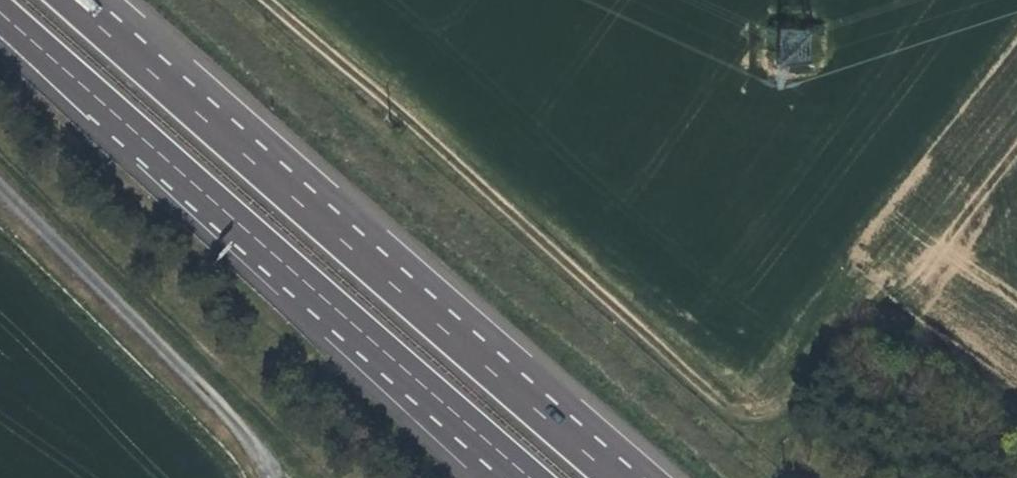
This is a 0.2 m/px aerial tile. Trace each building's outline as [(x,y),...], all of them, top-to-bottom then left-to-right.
[(780,33),(780,61),(806,62),(807,34),(780,33)]
